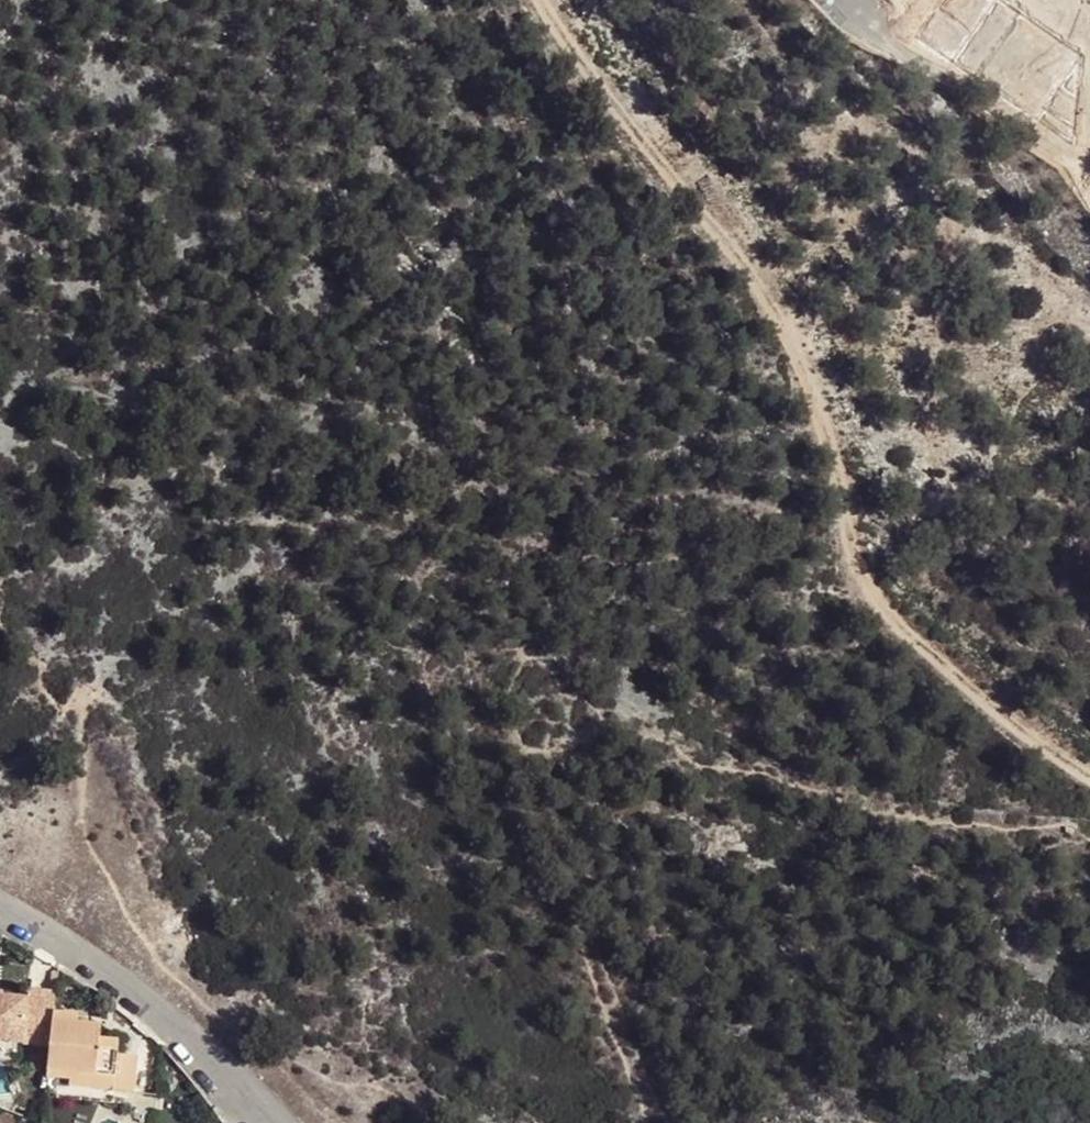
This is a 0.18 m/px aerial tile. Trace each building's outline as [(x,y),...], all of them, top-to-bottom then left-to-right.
[(21,1042),(23,1027),(49,1031),(53,991),(26,988),(24,1000),(0,997),(0,1040),(21,1042)] [(79,1013),(54,1011),(53,1021),(78,1023),(79,1013)] [(78,1023),(53,1021),(46,1097),(113,1104),(114,1090),(135,1092),(139,1057),(117,1054),(118,1049),(99,1048),(100,1037),(101,1025),(78,1023)] [(119,1038),(100,1037),(99,1048),(118,1049),(119,1038)]
